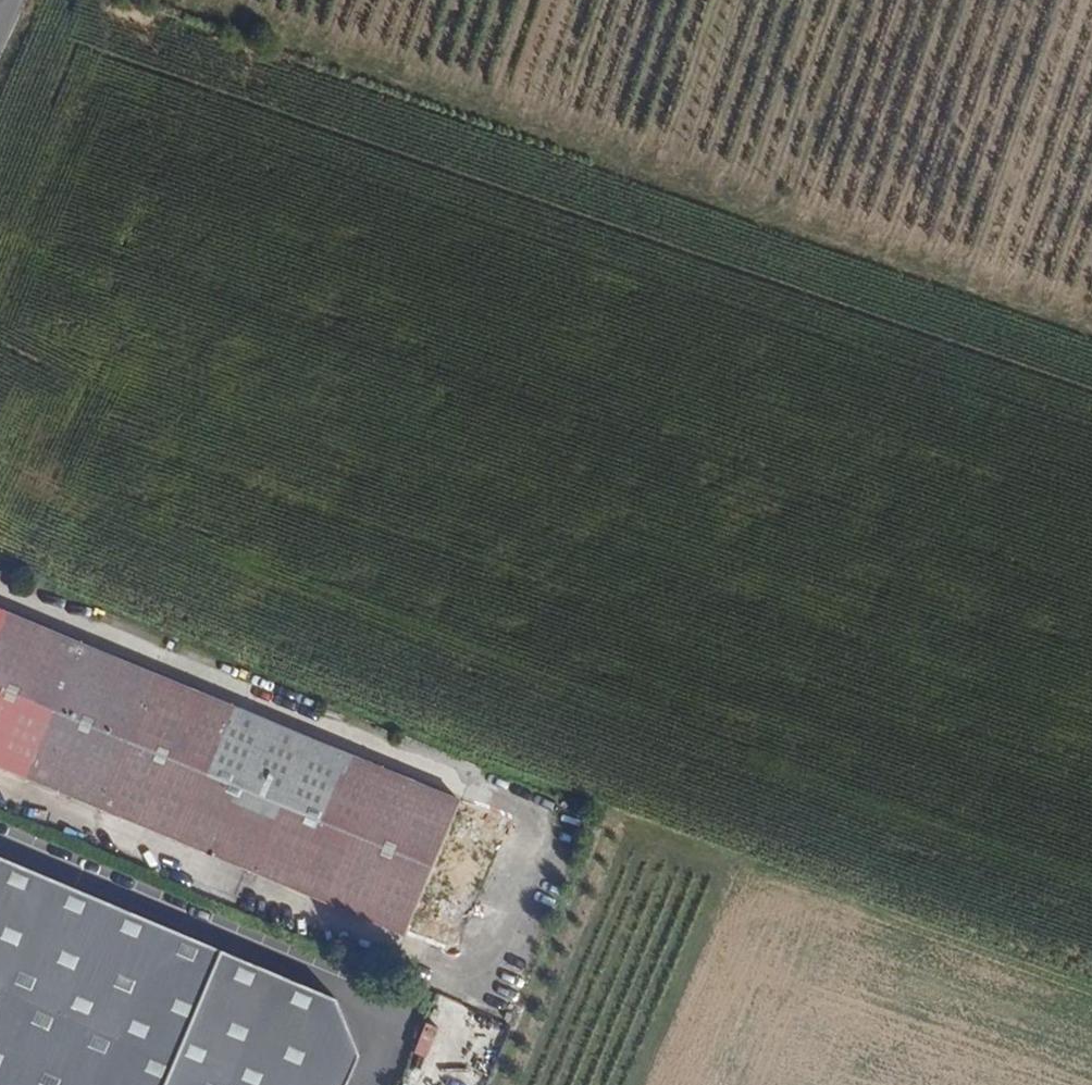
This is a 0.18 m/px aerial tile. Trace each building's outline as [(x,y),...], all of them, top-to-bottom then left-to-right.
[(0,603),(0,765),(407,942),(467,805),(0,603)] [(0,851),(0,1084),(360,1084),(373,1054),(349,998),(0,851)]
